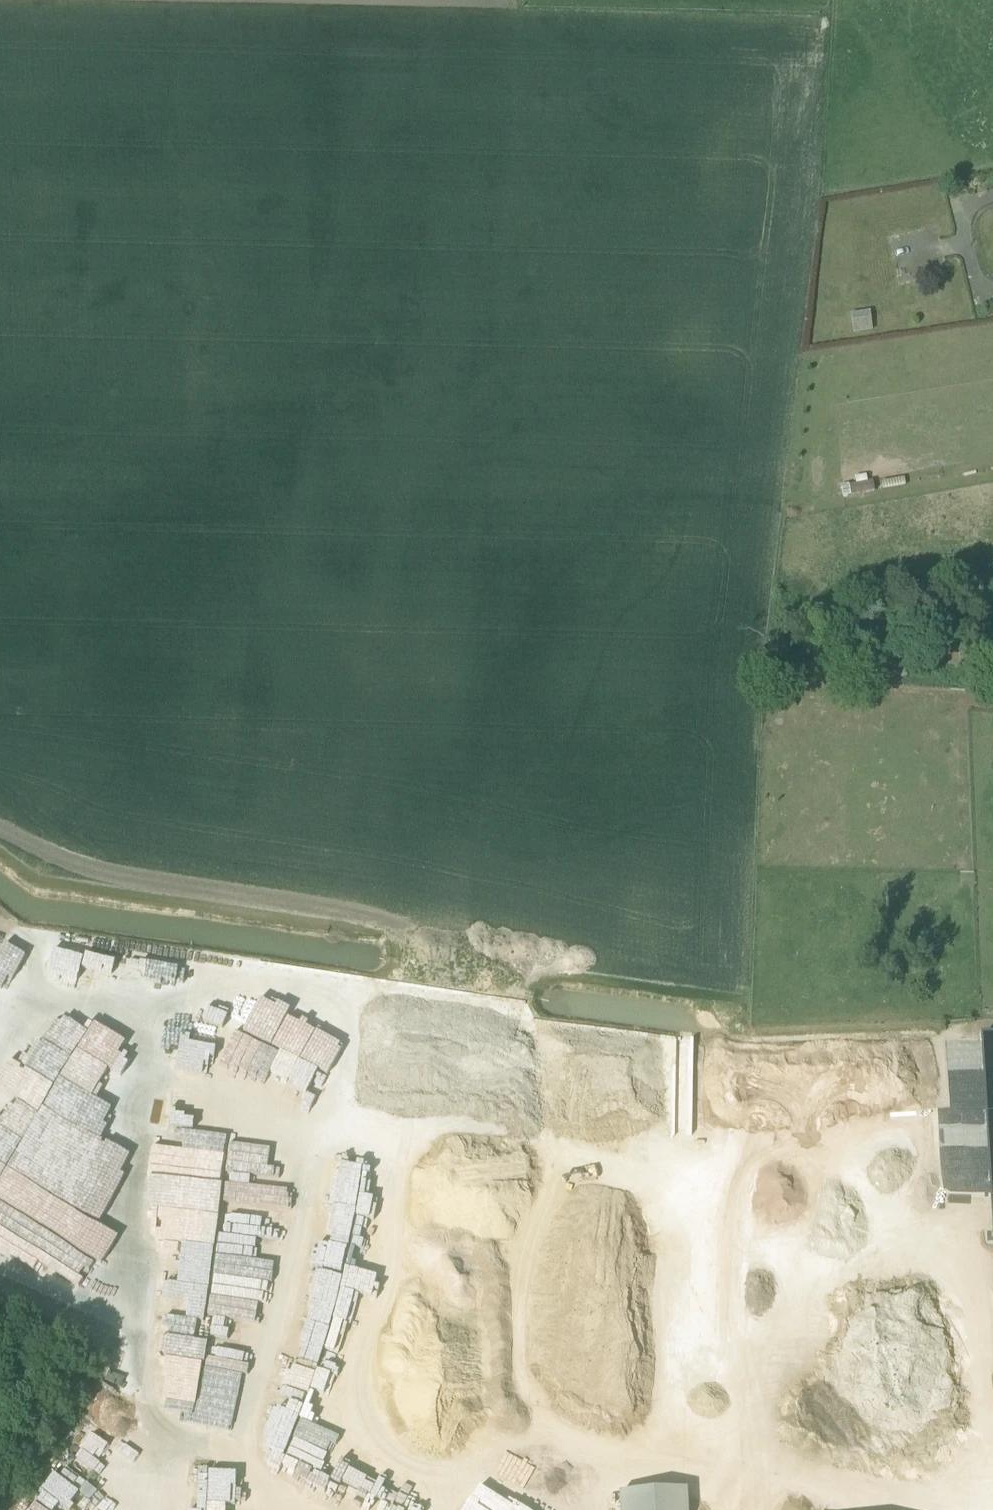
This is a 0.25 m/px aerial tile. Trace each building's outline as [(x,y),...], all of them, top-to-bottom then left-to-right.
[(852,314),(854,334),(873,331),(870,312),(852,314)] [(346,1104),(379,1119),(384,1106),(351,1091),(346,1104)] [(166,1100),(153,1310),(173,1312),(180,1205),(171,1205),(173,1173),(188,1173),(192,1101),(166,1100)] [(620,1493),(621,1509),(686,1509),(685,1493),(685,1490),(620,1493)] [(476,1499),(471,1509),(497,1509),(476,1499)]
